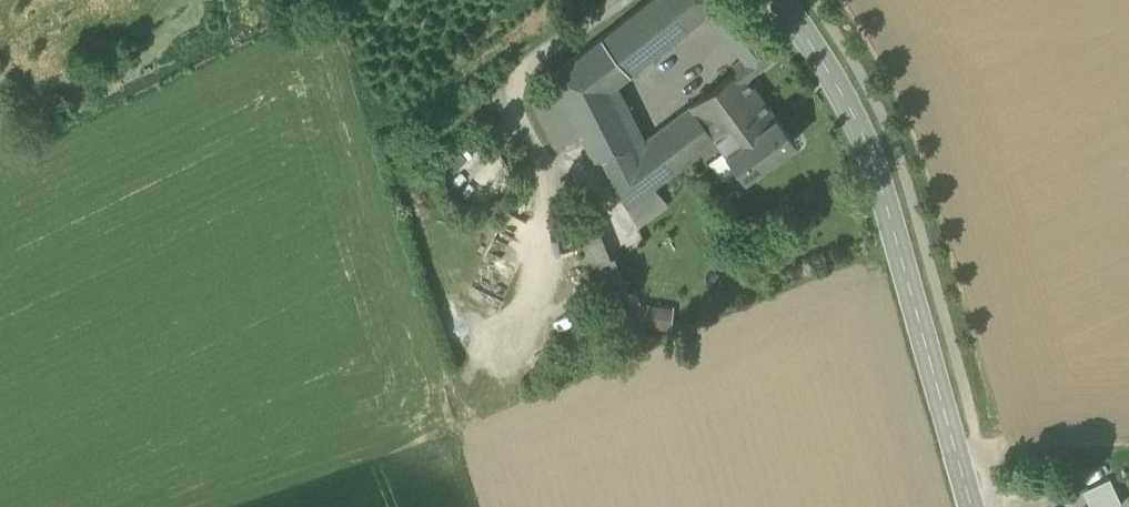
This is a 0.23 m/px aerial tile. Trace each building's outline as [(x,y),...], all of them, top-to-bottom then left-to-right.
[(555,148),(580,135),(585,145),(622,119),(624,118),(630,115),(615,86),(706,15),(724,0),(650,0),(529,96),(555,148)] [(726,38),(747,21),(728,0),(724,0),(706,15),(726,38)] [(747,21),(726,38),(737,51),(758,34),(747,21)] [(740,69),(746,78),(775,54),(758,34),(737,51),(742,57),(732,65),(737,71),(740,69)] [(725,154),(744,180),(795,142),(775,116),(746,78),(740,69),(737,71),(690,106),(690,107),(720,147),(725,154)] [(602,158),(638,230),(668,207),(654,188),(684,166),(701,153),(705,158),(720,147),(690,107),(638,146),(635,140),(602,158)] [(622,119),(585,145),(594,162),(602,158),(635,140),(624,118),(622,119)] [(489,148),(476,145),(458,152),(447,165),(444,177),(451,197),(464,206),(477,209),(497,202),(504,192),(508,179),(507,168),(500,157),(489,148)] [(565,216),(602,306),(624,297),(587,207),(565,216)] [(651,304),(649,327),(669,328),(671,306),(651,304)] [(1092,506),(1118,506),(1123,504),(1112,479),(1085,491),(1092,506)]
